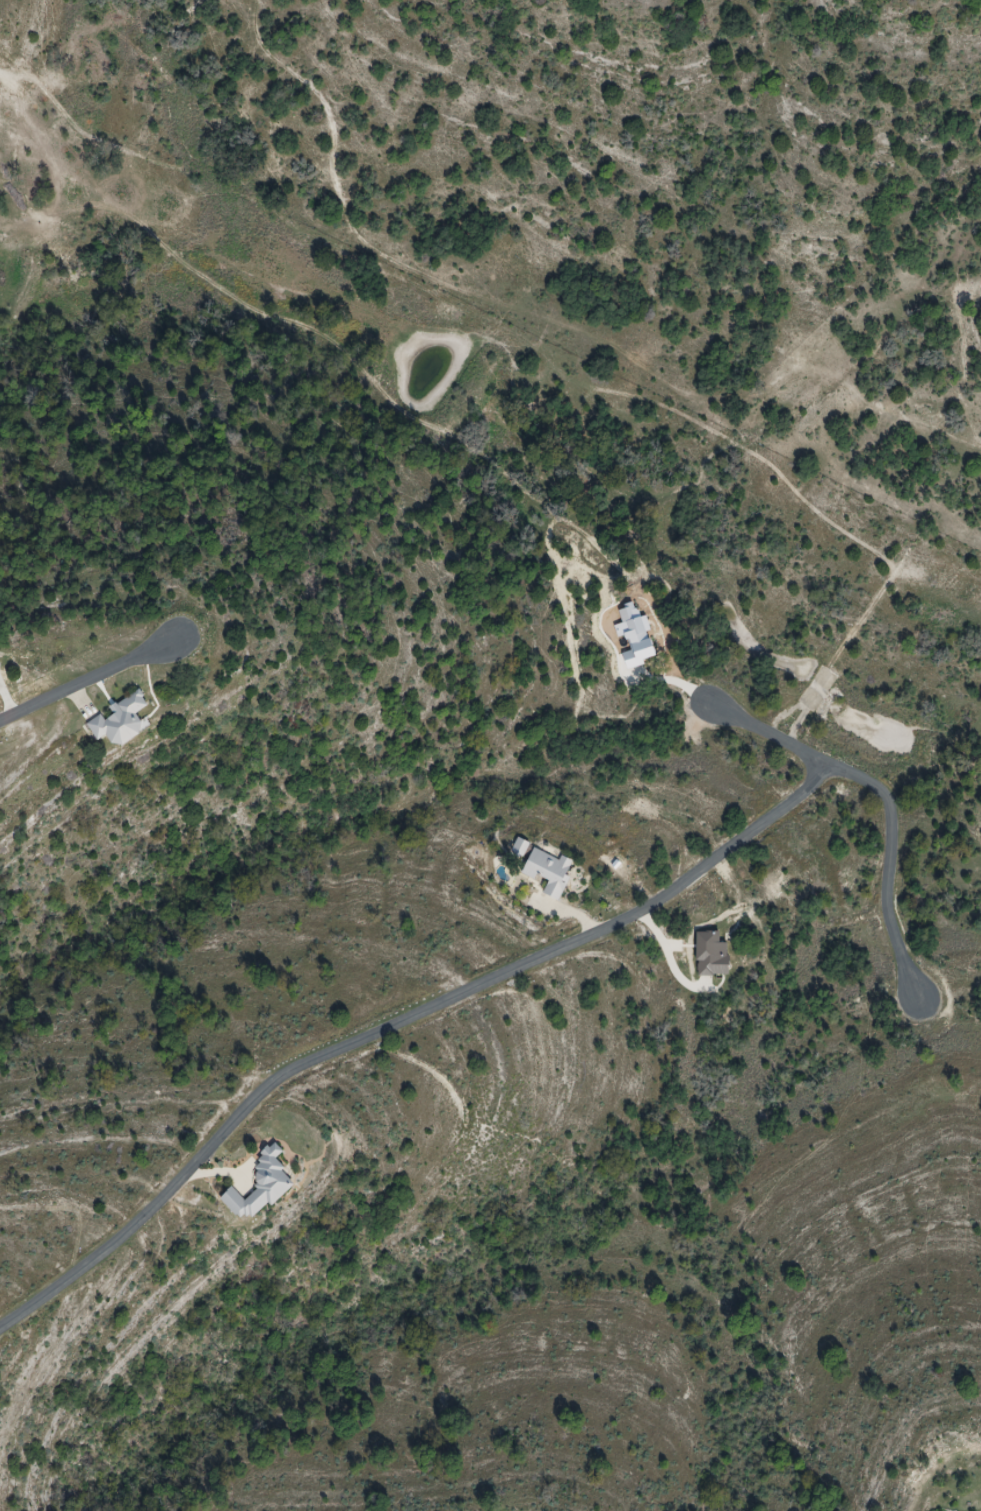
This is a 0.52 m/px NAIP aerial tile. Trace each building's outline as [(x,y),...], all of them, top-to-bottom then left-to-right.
[(110,707),(114,715),(105,720),(102,715),(88,723),(98,741),(110,734),(118,748),(146,732),(135,714),(150,706),(141,690),(110,707)] [(531,843),(519,838),(513,852),(525,857),(531,843)] [(524,872),(549,882),(544,894),(560,901),(575,864),(535,847),(524,872)] [(297,1184),(275,1160),(284,1151),(276,1144),(253,1166),(260,1173),(253,1180),(260,1187),(246,1201),(233,1187),(220,1199),(245,1224),(269,1202),(273,1206),(297,1184)]
